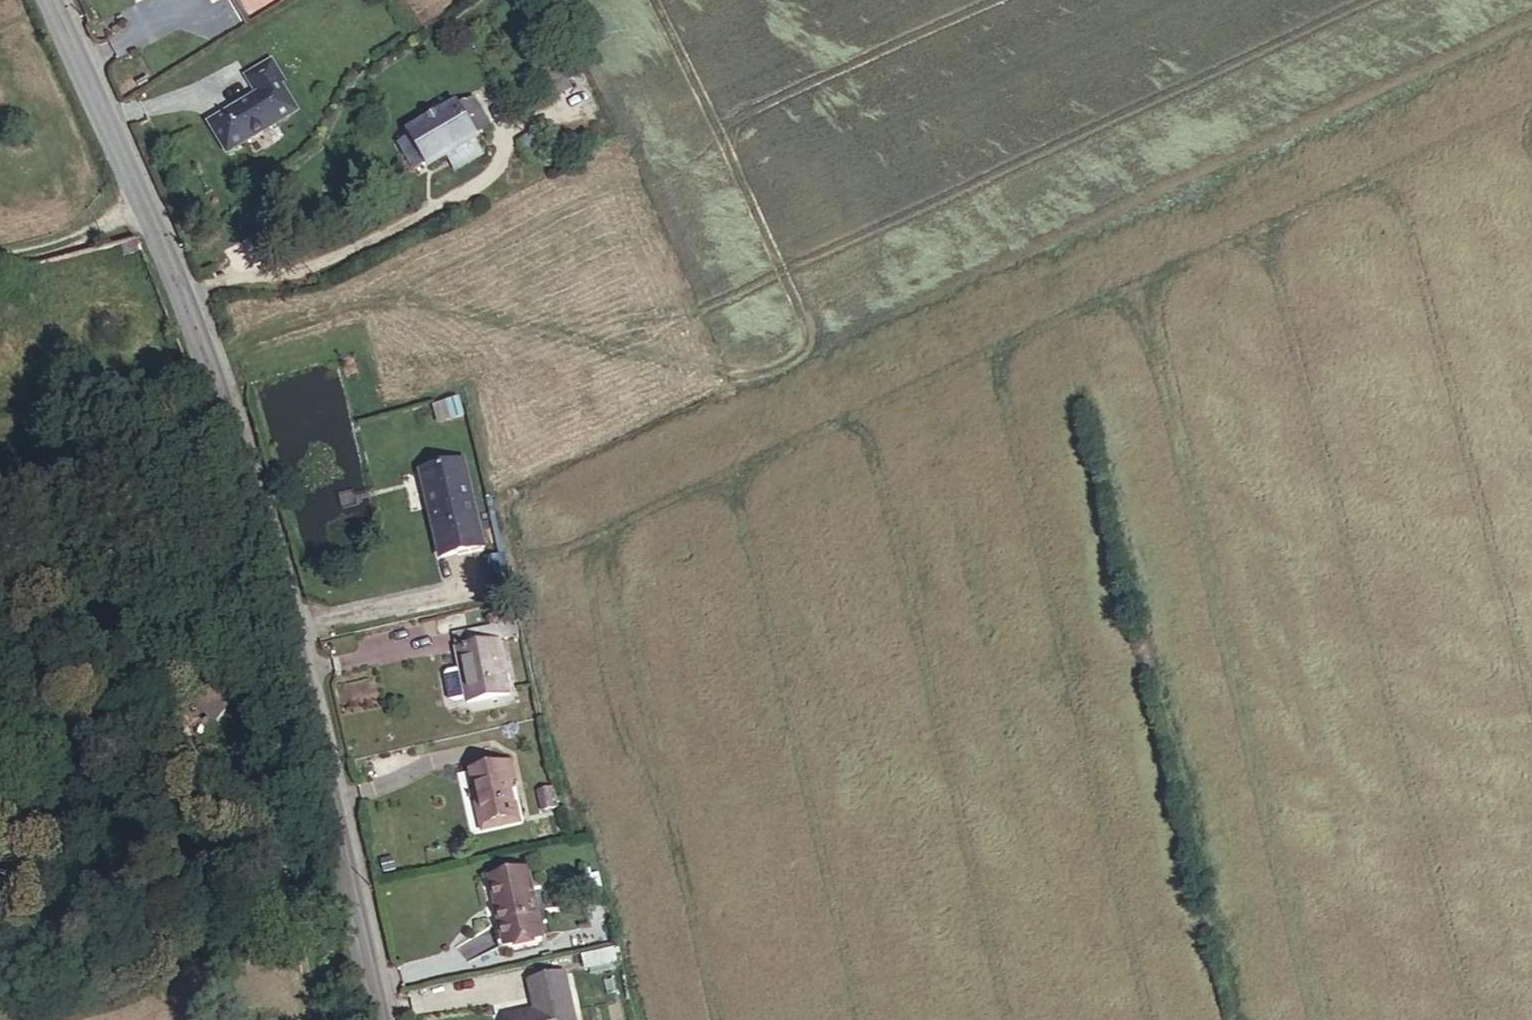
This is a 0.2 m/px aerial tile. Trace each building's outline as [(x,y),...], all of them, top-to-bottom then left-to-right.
[(259,84),(211,110),(225,137),(295,102),(281,75),(286,73),(275,51),(249,65),(259,84)] [(422,137),(405,146),(420,171),(434,161),(439,167),(484,142),(479,132),(494,123),(480,98),(464,106),(459,102),(417,128),(422,137)] [(468,453),(427,464),(451,553),(492,541),(468,453)] [(515,683),(498,617),(461,625),(469,658),(477,693),(515,683)] [(460,695),(477,693),(469,658),(452,663),(460,695)] [(516,754),(473,763),(485,821),(518,815),(512,779),(522,777),(516,754)] [(496,868),(503,915),(509,940),(547,933),(533,862),(496,868)] [(543,974),(546,1005),(518,1013),(520,1019),(589,1019),(579,966),(543,974)]
